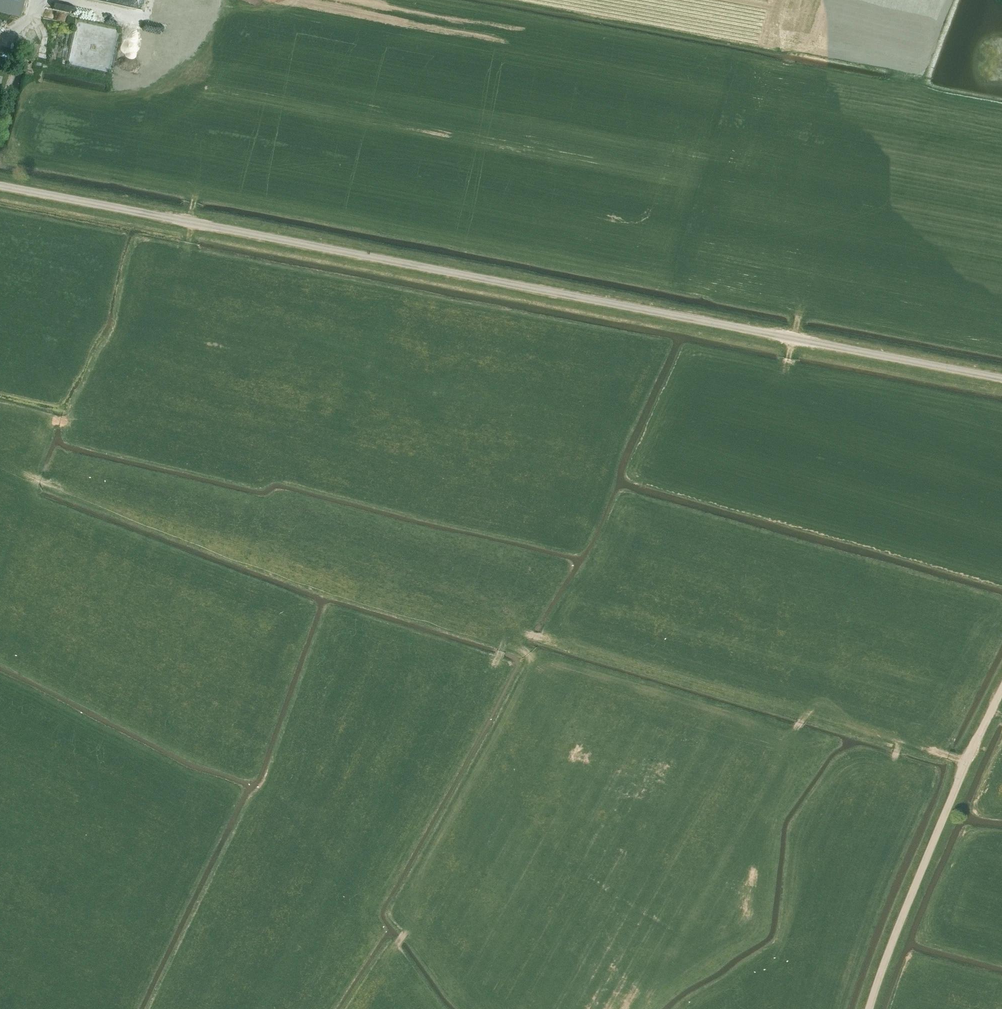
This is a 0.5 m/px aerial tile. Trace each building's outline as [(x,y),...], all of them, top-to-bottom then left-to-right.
[(25,0),(0,0),(0,10),(21,16),(25,0)]
